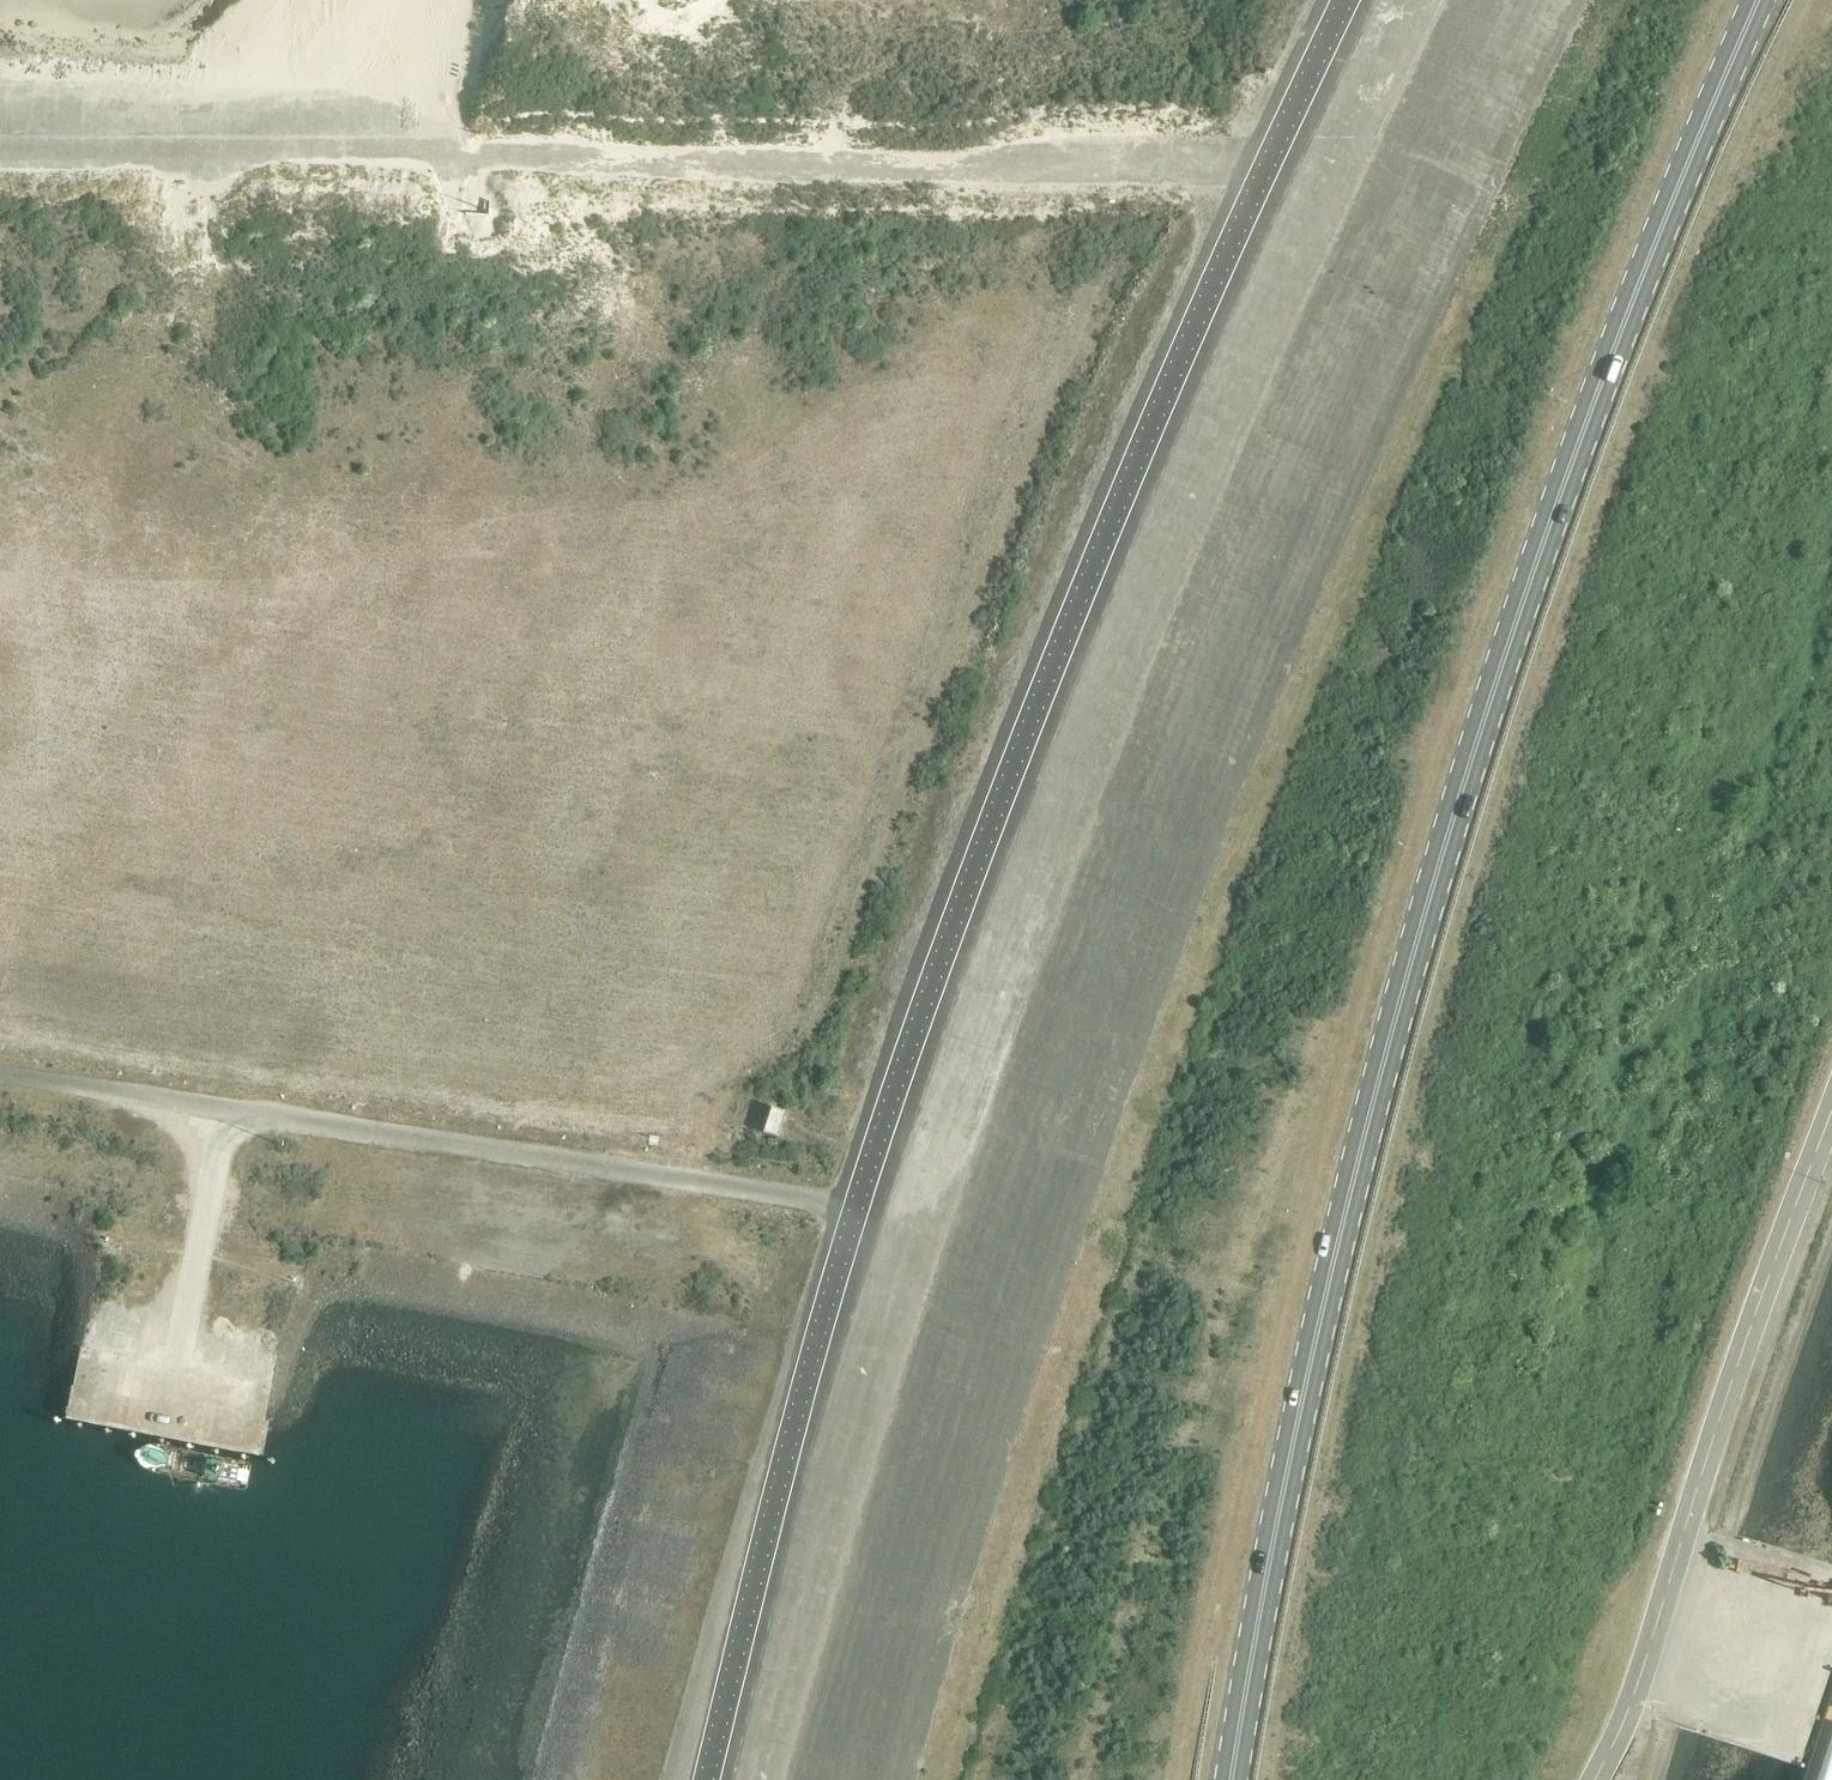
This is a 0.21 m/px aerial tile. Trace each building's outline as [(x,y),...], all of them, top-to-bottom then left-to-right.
[(770,1111),(763,1136),(777,1140),(784,1114),(770,1111)]
